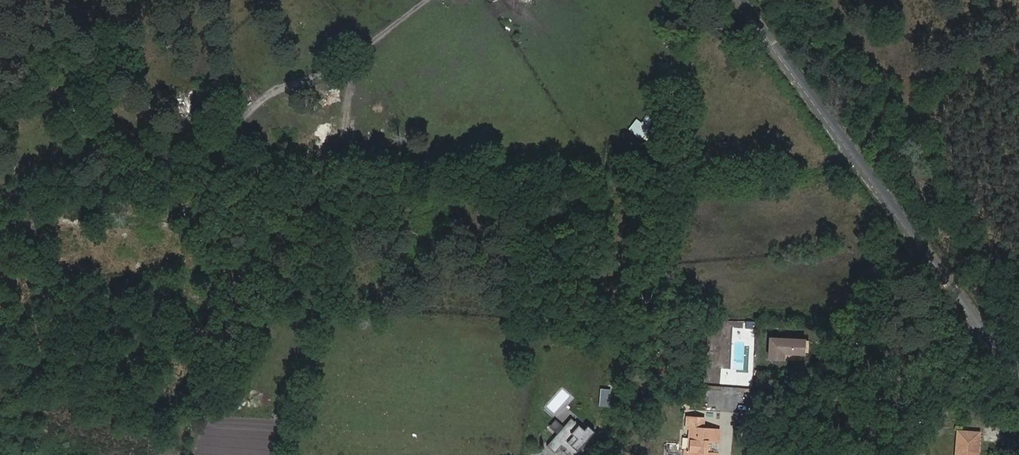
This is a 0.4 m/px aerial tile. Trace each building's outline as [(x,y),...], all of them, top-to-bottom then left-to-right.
[(647,114),(643,122),(636,117),(629,130),(643,139),(655,118),(647,114)] [(861,330),(848,330),(847,345),(860,345),(861,330)] [(810,342),(777,340),(775,359),(789,360),(789,354),(809,355),(810,342)] [(601,397),(610,398),(611,389),(602,388),(601,397)] [(566,425),(560,432),(561,433),(551,445),(560,452),(566,444),(571,448),(569,450),(575,454),(577,454),(598,429),(591,424),(588,428),(574,417),(567,425),(566,425)] [(704,420),(688,418),(687,429),(691,429),(689,452),(685,451),(685,454),(715,454),(715,453),(712,453),(712,444),(715,444),(717,431),(703,430),(704,420)] [(937,419),(919,418),(918,430),(935,432),(937,419)] [(980,444),(978,443),(978,436),(961,434),(959,454),(979,454),(980,444)]
